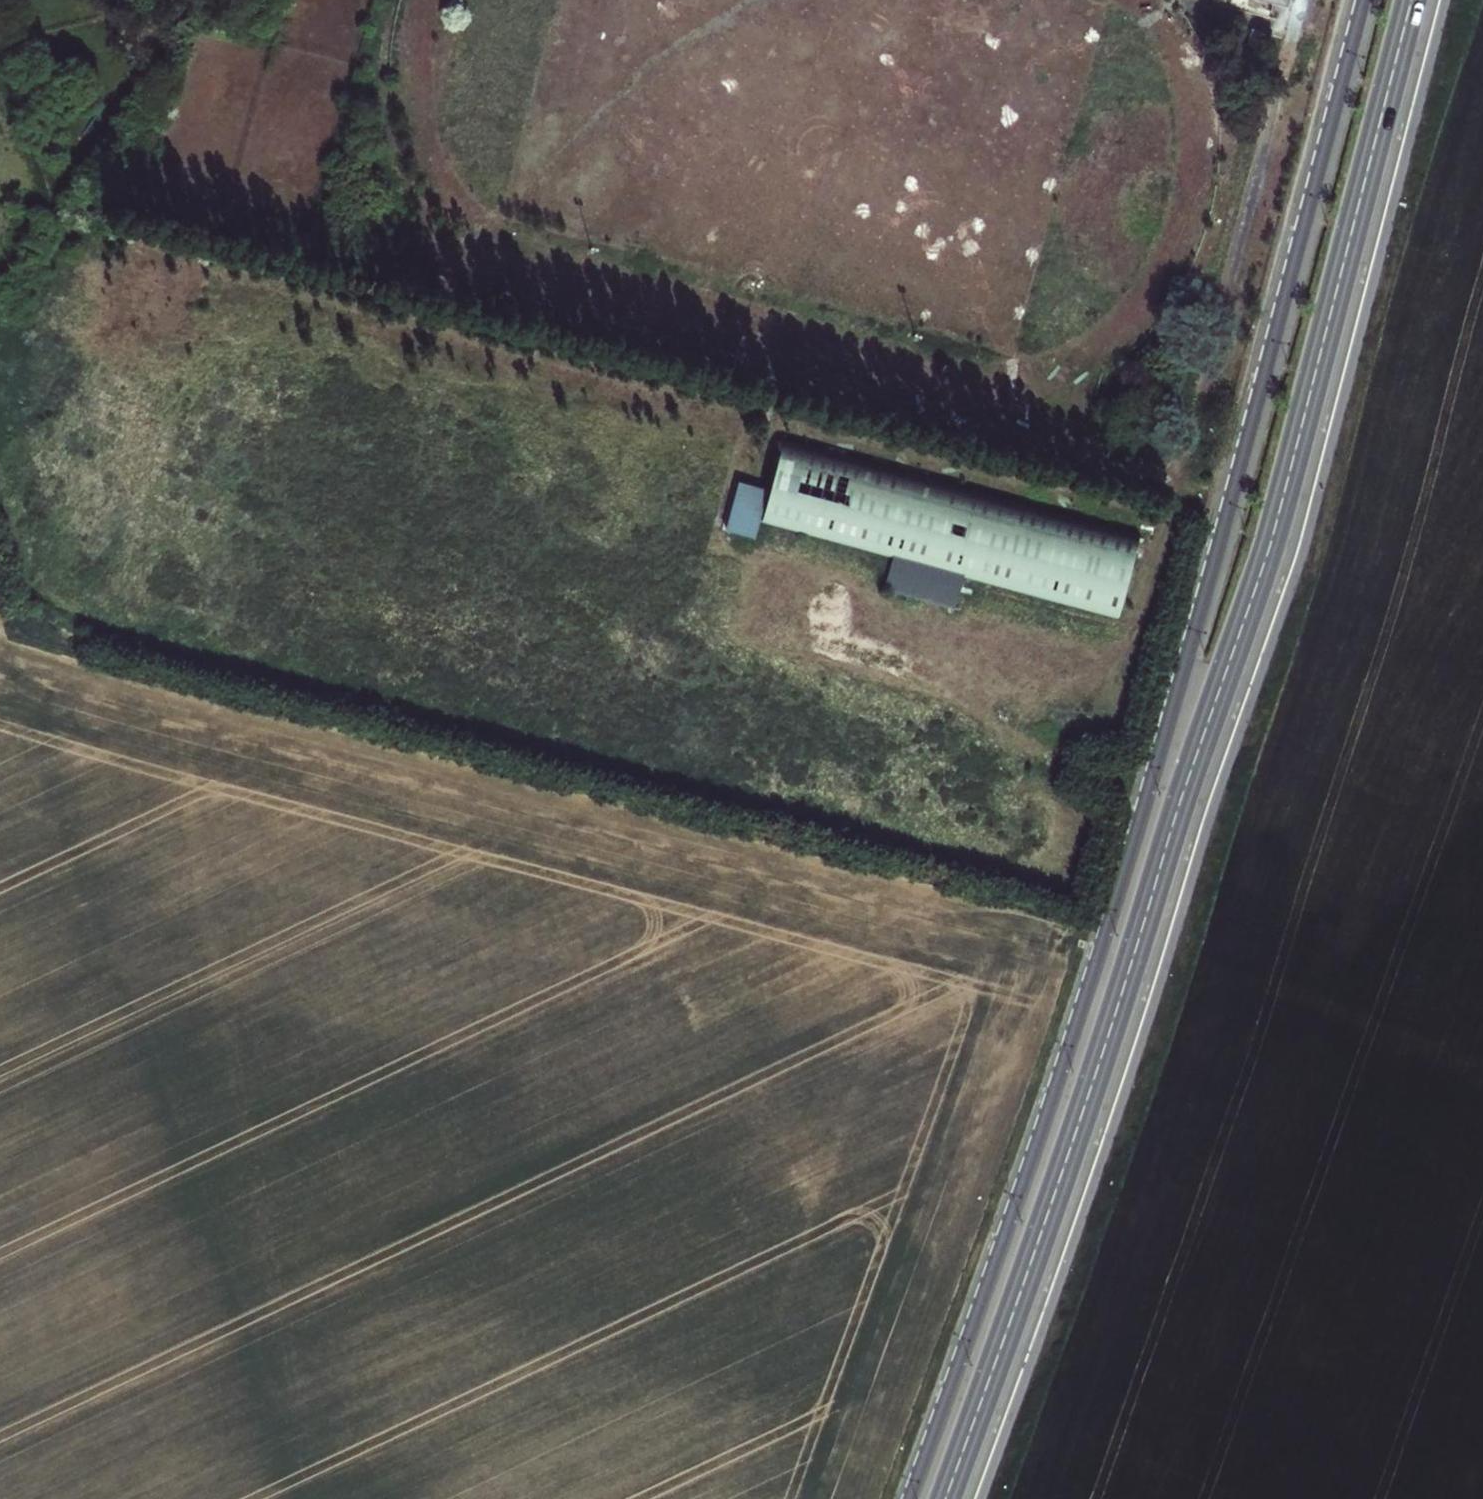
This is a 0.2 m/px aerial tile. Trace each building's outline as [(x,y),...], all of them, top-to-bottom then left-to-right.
[(1251,36),(1264,40),(1267,27),(1253,24),(1251,36)] [(1160,529),(797,430),(780,491),(772,522),(901,558),(976,578),(1134,621),(1160,529)] [(780,491),(747,482),(734,531),(767,540),(772,522),(780,491)] [(976,578),(901,558),(892,592),(967,612),(976,578)]
